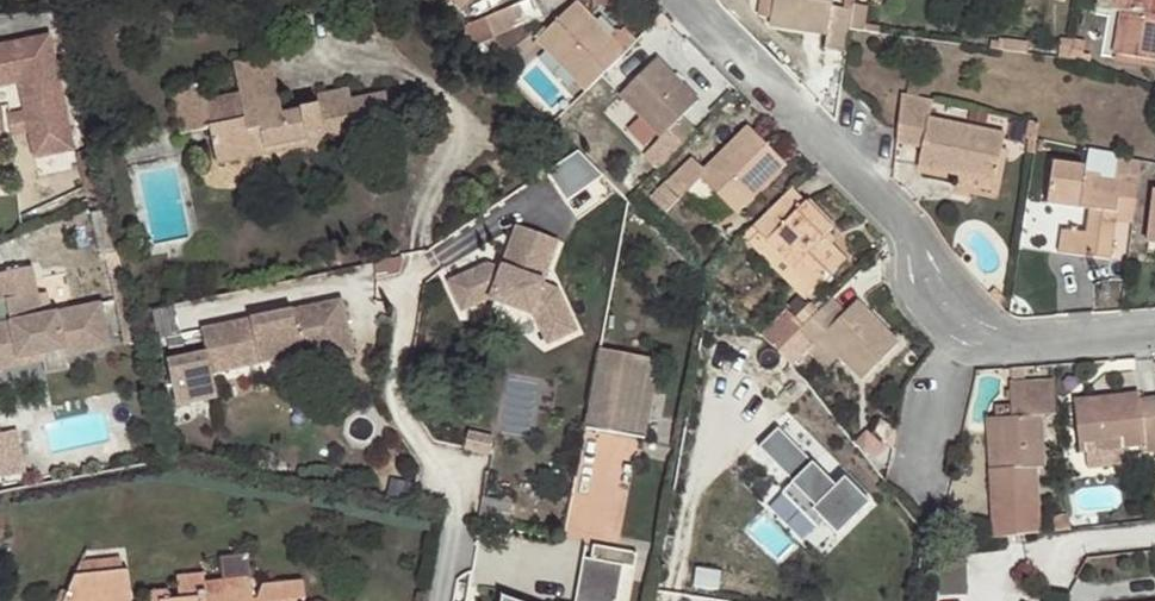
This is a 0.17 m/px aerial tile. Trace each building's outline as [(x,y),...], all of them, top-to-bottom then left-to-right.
[(485,17),(492,35),(542,15),(536,0),(524,0),(485,17)] [(588,89),(627,51),(614,38),(610,41),(589,19),(593,15),(578,0),(576,0),(537,39),(588,89)] [(775,19),(778,0),(764,0),(761,16),(775,19)] [(855,9),(833,6),(833,0),(778,0),(775,19),(774,24),(829,32),(827,48),(849,52),(855,9)] [(1113,9),(1124,11),(1117,55),(1154,61),(1154,0),(1114,0),(1113,9)] [(1062,53),(1072,55),(1075,38),(1064,36),(1062,53)] [(0,48),(0,84),(27,79),(32,107),(13,111),(18,138),(38,134),(43,160),(74,154),(52,38),(0,48)] [(388,104),(386,92),(351,100),(349,87),(318,94),(319,103),(300,106),(301,109),(282,113),(270,57),(233,64),(239,97),(206,104),(202,85),(171,91),(181,137),(211,131),(217,160),(255,153),(256,159),(310,148),(307,135),(323,131),(324,139),(392,125),(388,104)] [(645,152),(660,167),(695,133),(679,118),(698,100),(657,58),(620,94),(661,136),(645,152)] [(907,98),(919,100),(922,83),(910,80),(907,98)] [(931,120),(934,103),(919,100),(907,98),(904,97),(896,146),(922,150),(918,168),(961,176),(997,183),(1006,134),(931,120)] [(10,135),(9,105),(0,106),(0,136),(10,135)] [(654,197),(668,211),(702,177),(735,209),(783,161),(749,127),(705,171),(692,158),(654,197)] [(553,171),(574,201),(607,178),(586,148),(553,171)] [(255,153),(217,160),(218,167),(256,159),(255,153)] [(1117,219),(1135,222),(1144,163),(1119,159),(1117,178),(1086,173),(1087,165),(1054,160),(1048,202),(1092,209),(1091,217),(1088,232),(1064,229),(1061,251),(1111,258),(1117,219)] [(995,191),(997,183),(961,176),(958,184),(995,191)] [(793,187),(753,226),(767,241),(816,291),(847,261),(823,237),(833,227),(793,187)] [(1047,211),(1091,217),(1092,209),(1048,202),(1047,211)] [(545,283),(561,240),(520,225),(504,269),(490,264),(451,281),(464,309),(491,298),(536,315),(550,343),(579,330),(560,289),(545,283)] [(816,291),(767,241),(758,250),(808,298),(816,291)] [(108,340),(100,303),(41,315),(31,265),(0,272),(0,301),(6,300),(10,322),(0,324),(0,370),(8,368),(6,354),(18,352),(18,357),(62,348),(65,356),(87,352),(85,344),(108,340)] [(355,355),(343,299),(294,310),(295,315),(286,316),(285,312),(203,330),(208,353),(170,362),(179,406),(219,397),(214,373),(308,353),(311,365),(355,355)] [(803,328),(789,342),(804,357),(817,344),(824,338),(842,357),(865,380),(902,345),(860,302),(846,316),(832,301),(819,313),(803,328)] [(803,328),(819,313),(810,304),(794,318),(803,328)] [(836,363),(842,357),(824,338),(817,344),(836,363)] [(110,348),(108,340),(85,344),(87,352),(110,348)] [(597,369),(587,426),(646,438),(661,359),(600,347),(596,369),(597,369)] [(6,354),(8,368),(21,366),(18,357),(18,352),(6,354)] [(526,426),(538,385),(516,379),(504,420),(526,426)] [(993,471),(998,539),(1043,535),(1037,466),(1044,465),(1040,414),(1056,413),(1054,382),(1010,386),(1011,405),(1012,418),(1001,419),(1005,470),(993,471)] [(1143,403),(1142,394),(1075,401),(1080,450),(1086,450),(1087,464),(1128,460),(1126,445),(1148,443),(1149,452),(1154,452),(1154,402),(1143,403)] [(1011,405),(997,407),(998,421),(989,421),(993,471),(1005,470),(1001,419),(1012,418),(1011,405)] [(4,478),(29,474),(22,429),(0,433),(0,454),(4,478)] [(780,430),(763,448),(797,481),(789,489),(841,537),(876,500),(848,474),(838,484),(780,430)] [(573,534),(626,537),(631,462),(613,461),(614,455),(578,453),(573,534)] [(625,563),(582,555),(574,600),(618,600),(625,563)] [(95,600),(130,600),(126,570),(92,574),(95,600)] [(297,599),(305,598),(303,581),(263,585),(258,596),(253,597),(251,577),(223,580),(223,590),(206,593),(203,572),(177,575),(179,600),(297,600),(297,599)] [(92,574),(76,576),(64,600),(95,600),(92,574)] [(151,600),(174,600),(167,590),(150,592),(151,600)] [(502,593),(501,600),(515,600),(502,593)]
